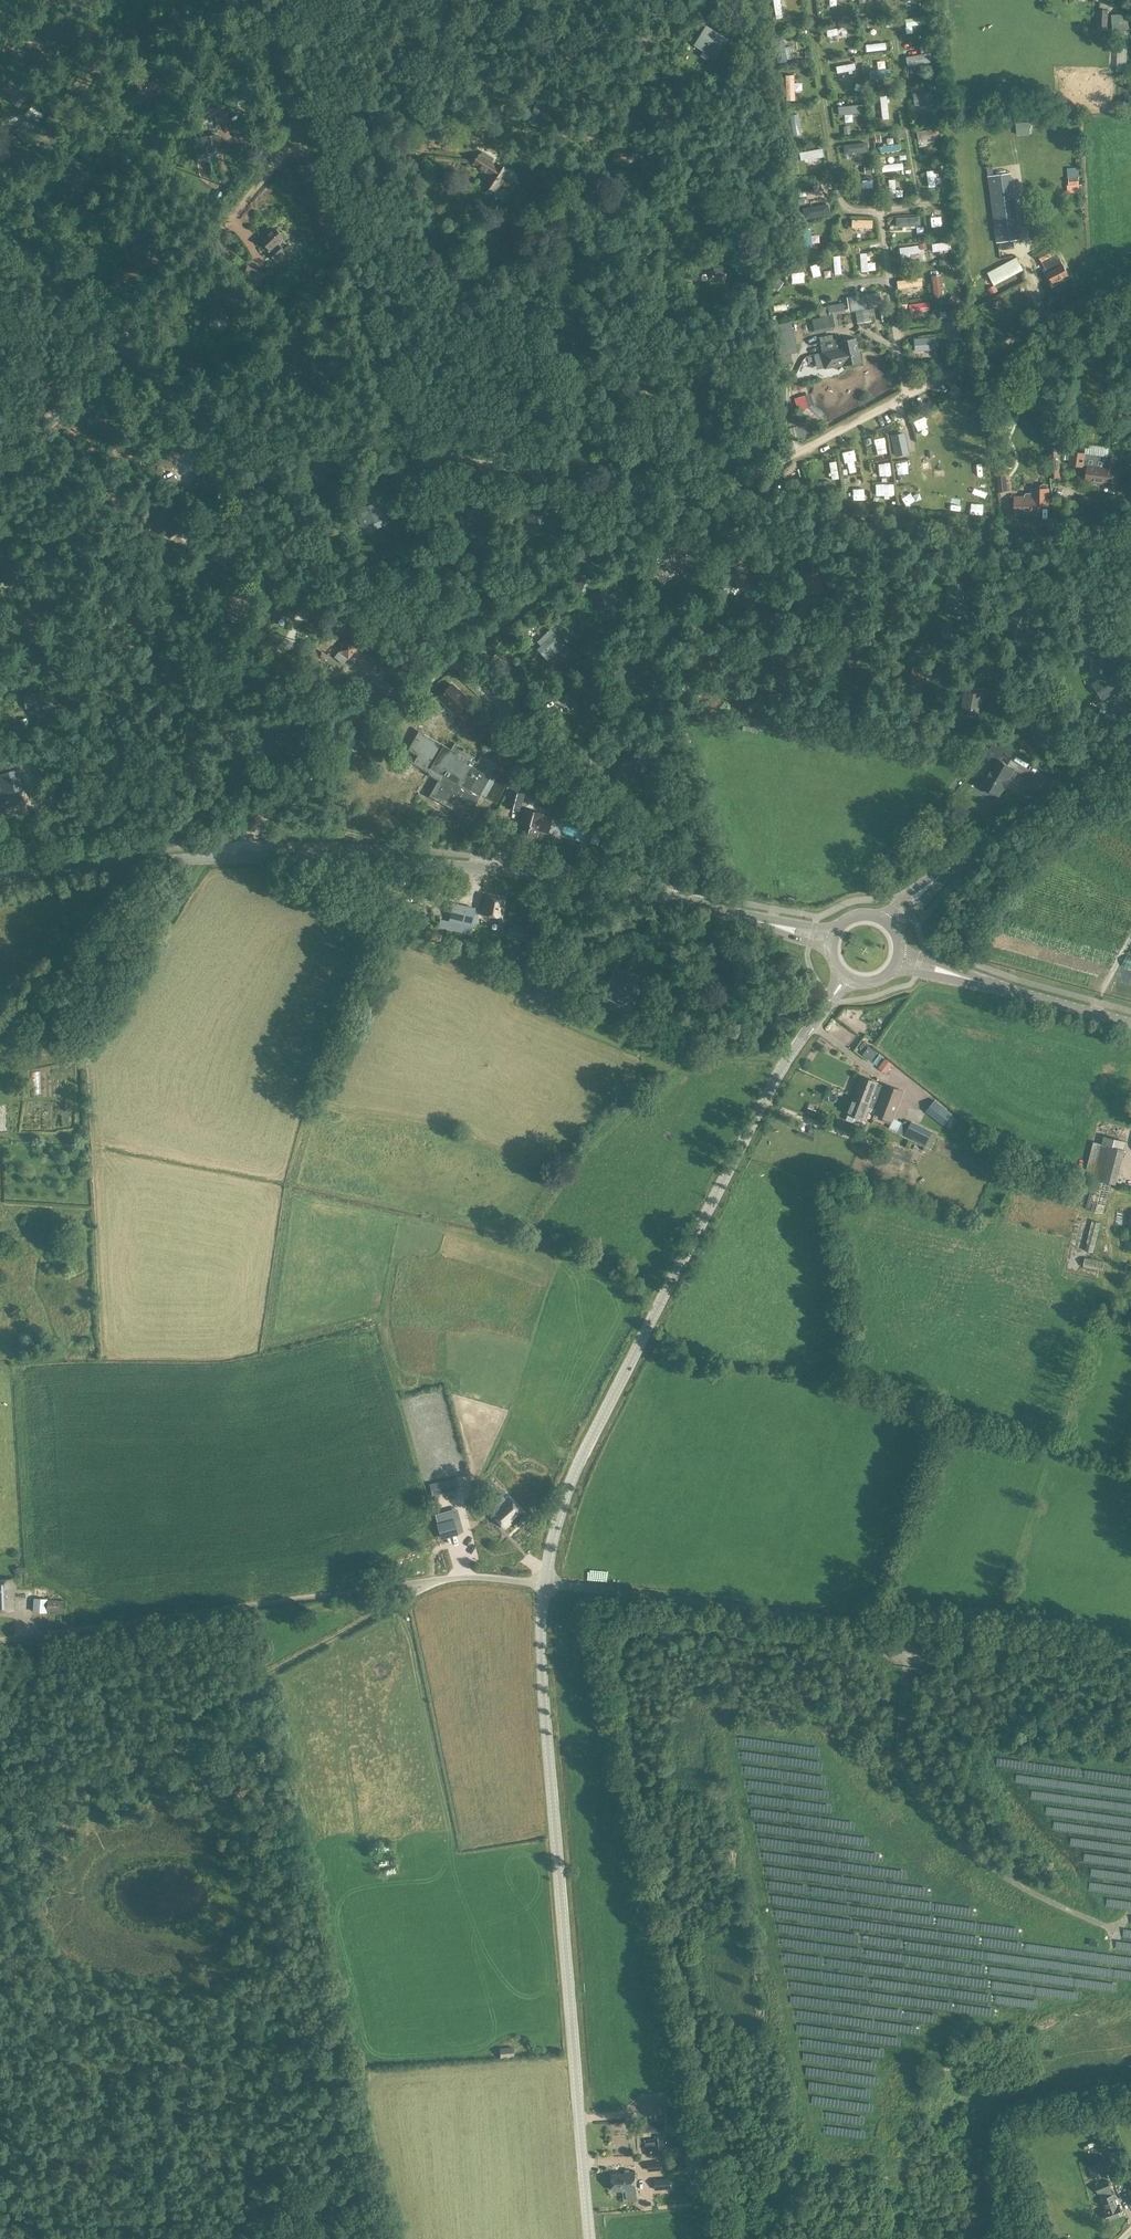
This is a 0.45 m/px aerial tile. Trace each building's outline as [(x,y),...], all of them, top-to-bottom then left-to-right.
[(776,21),(784,20),(780,0),(772,0),(776,21)] [(1099,10),(1097,28),(1107,29),(1108,11),(1099,10)] [(1112,15),(1114,31),(1124,30),(1123,15),(1112,15)] [(40,28),(51,42),(63,32),(51,18),(40,28)] [(926,18),(905,20),(906,28),(927,25),(926,18)] [(697,45),(716,57),(725,42),(706,30),(697,45)] [(837,31),(827,32),(827,39),(838,38),(837,31)] [(786,64),(782,39),(773,41),(777,66),(786,64)] [(885,45),(865,46),(866,53),(885,52),(885,45)] [(931,54),(907,58),(908,67),(932,63),(931,54)] [(854,65),(836,67),(838,76),(855,73),(854,65)] [(889,70),(869,72),(870,82),(890,80),(889,70)] [(139,95),(160,93),(158,75),(137,77),(139,95)] [(794,76),(786,76),(786,103),(795,103),(794,76)] [(6,97),(14,105),(20,98),(18,96),(23,90),(12,81),(7,86),(12,90),(6,97)] [(937,92),(914,95),(916,106),(939,103),(937,92)] [(882,121),(889,120),(887,99),(880,100),(882,121)] [(208,116),(230,112),(229,101),(207,104),(208,116)] [(527,124),(542,129),(551,107),(536,101),(527,124)] [(861,105),(839,107),(840,118),(862,116),(861,105)] [(798,115),(789,116),(793,139),(801,138),(798,115)] [(940,131),(917,134),(918,144),(941,141),(940,131)] [(195,146),(197,162),(209,160),(209,162),(218,161),(215,146),(220,145),(219,136),(194,140),(195,146)] [(1064,140),(1064,157),(1074,157),(1074,140),(1064,140)] [(868,155),(866,145),(844,148),(845,158),(868,155)] [(900,152),(899,146),(880,149),(881,155),(900,152)] [(821,151),(799,155),(800,163),(823,159),(821,151)] [(479,156),(473,165),(490,176),(485,184),(496,191),(500,184),(510,191),(514,185),(504,178),(507,174),(491,163),(494,160),(482,152),(479,156)] [(633,162),(633,155),(614,154),(614,162),(633,162)] [(901,163),(881,166),(882,173),(902,170),(901,163)] [(71,165),(66,169),(78,181),(82,176),(71,165)] [(933,171),(927,172),(929,189),(936,189),(933,171)] [(872,181),(852,183),(853,192),(872,189),(872,181)] [(826,207),(804,210),(805,220),(828,216),(826,207)] [(125,222),(129,233),(142,229),(144,232),(147,231),(142,216),(125,222)] [(918,218),(897,219),(897,229),(918,228),(918,218)] [(872,222),(852,221),(852,230),(872,231),(872,222)] [(812,251),(811,229),(802,230),(803,251),(812,251)] [(274,230),(261,242),(272,253),(270,254),(275,259),(284,250),(278,243),(282,239),(274,230)] [(951,243),(932,245),(933,253),(952,251),(951,243)] [(917,247),(899,249),(900,257),(918,255),(917,247)] [(1062,265),(1057,254),(1053,247),(1038,255),(1042,262),(1048,273),(1047,273),(1053,285),(1069,276),(1063,265),(1062,265)] [(867,254),(859,254),(861,274),(868,273),(867,254)] [(835,277),(842,276),(840,257),(833,257),(835,277)] [(988,273),(994,286),(1024,270),(1017,257),(988,273)] [(811,269),(813,280),(821,278),(819,267),(811,269)] [(722,274),(723,271),(715,269),(714,272),(711,271),(709,280),(722,283),(725,275),(722,274)] [(940,275),(931,276),(935,300),(944,299),(940,275)] [(767,288),(772,292),(782,281),(777,276),(767,288)] [(920,279),(897,282),(898,292),(922,289),(920,279)] [(840,288),(812,291),(817,307),(843,302),(840,288)] [(869,309),(881,307),(879,294),(846,299),(849,313),(856,311),(857,321),(870,319),(869,309)] [(206,302),(213,304),(209,324),(215,326),(222,326),(228,323),(221,303),(228,301),(226,296),(216,298),(207,297),(206,302)] [(785,304),(774,306),(775,312),(786,311),(785,304)] [(929,304),(909,305),(910,314),(930,313),(929,304)] [(821,319),(811,321),(813,329),(830,326),(828,317),(821,319)] [(951,322),(953,344),(964,342),(961,321),(951,322)] [(837,340),(820,343),(822,352),(825,369),(835,367),(838,371),(843,366),(861,362),(855,339),(837,343),(837,340)] [(936,340),(914,342),(915,353),(937,352),(936,340)] [(807,352),(809,357),(818,354),(816,348),(807,352)] [(1023,367),(1023,380),(1033,380),(1033,367),(1023,367)] [(916,433),(926,431),(925,423),(914,425),(916,433)] [(973,434),(961,437),(966,452),(978,449),(973,434)] [(903,436),(893,439),(896,455),(907,453),(903,436)] [(885,437),(875,440),(876,446),(887,443),(885,437)] [(170,454),(162,452),(159,463),(167,465),(170,454)] [(1072,452),(1070,465),(1075,466),(1088,468),(1086,481),(1112,485),(1115,458),(1077,453),(1072,452)] [(854,453),(843,455),(844,462),(855,460),(854,453)] [(964,466),(977,466),(977,457),(964,457),(964,466)] [(832,479),(838,478),(835,459),(829,460),(832,479)] [(856,471),(849,471),(849,479),(857,478),(856,471)] [(902,472),(895,473),(898,485),(904,483),(902,472)] [(1008,491),(1006,474),(996,476),(999,493),(1008,491)] [(188,493),(181,484),(174,490),(182,499),(188,493)] [(1025,498),(1015,498),(1015,515),(1041,515),(1041,504),(1049,504),(1049,489),(1033,489),(1033,493),(1026,493),(1025,495),(1025,498)] [(344,508),(363,503),(360,493),(342,498),(344,508)] [(541,516),(547,514),(553,512),(551,501),(537,505),(538,507),(526,510),(530,526),(542,523),(541,516)] [(364,508),(358,510),(357,510),(353,511),(356,520),(361,518),(364,527),(379,521),(373,505),(364,508)] [(468,521),(471,534),(483,531),(477,507),(460,511),(462,523),(468,521)] [(170,538),(182,526),(166,510),(154,522),(170,538)] [(16,554),(4,554),(4,568),(0,568),(0,579),(4,579),(4,583),(17,582),(16,554)] [(203,579),(220,568),(212,557),(205,561),(206,562),(196,569),(203,579)] [(742,568),(725,576),(729,583),(735,581),(738,587),(749,581),(746,576),(749,575),(745,567),(742,569),(742,568)] [(615,594),(608,596),(606,590),(595,594),(599,609),(611,605),(613,613),(620,611),(615,594)] [(654,600),(653,595),(652,592),(646,594),(649,612),(656,611),(654,600)] [(236,596),(229,610),(241,615),(242,612),(244,613),(249,602),(236,596)] [(281,597),(275,609),(283,614),(293,620),(299,608),(301,604),(301,602),(293,598),(291,599),(289,601),(281,597)] [(544,656),(549,662),(547,664),(555,672),(565,662),(563,660),(572,652),(565,645),(565,646),(554,635),(538,650),(544,657),(544,656)] [(339,652),(348,659),(357,648),(347,639),(338,650),(340,652),(339,652)] [(494,658),(505,663),(508,657),(497,652),(494,658)] [(1104,678),(1094,685),(1104,699),(1121,687),(1123,655),(1106,654),(1104,678)] [(715,671),(716,658),(704,657),(702,670),(715,671)] [(334,668),(342,666),(340,660),(333,662),(334,668)] [(547,666),(538,675),(545,682),(554,674),(547,666)] [(593,690),(592,686),(599,685),(597,678),(592,679),(590,674),(584,676),(585,681),(583,682),(585,689),(587,688),(588,691),(593,690)] [(460,694),(452,686),(439,700),(456,717),(470,703),(463,696),(462,697),(459,694),(460,694)] [(963,708),(980,710),(983,689),(967,686),(963,708)] [(45,693),(25,696),(27,707),(46,704),(47,707),(55,706),(54,697),(56,697),(54,690),(45,692),(45,693)] [(576,698),(582,721),(595,717),(589,695),(576,698)] [(1051,736),(1046,717),(1042,718),(1043,722),(1032,725),(1037,740),(1051,736)] [(275,734),(273,721),(264,722),(269,756),(286,754),(285,744),(293,743),(291,733),(284,734),(284,733),(275,734)] [(475,735),(484,745),(496,734),(487,724),(475,735)] [(429,772),(439,778),(429,796),(459,813),(461,820),(466,822),(468,822),(470,818),(468,817),(481,795),(496,804),(508,782),(492,774),(498,764),(481,755),(478,762),(474,760),(476,755),(455,743),(450,751),(420,734),(411,749),(420,755),(415,763),(429,771),(429,772)] [(990,771),(982,787),(985,789),(986,792),(992,795),(996,794),(999,796),(1014,769),(1006,765),(1012,753),(995,743),(983,754),(992,760),(987,769),(990,771)] [(612,760),(618,753),(613,749),(607,756),(612,760)] [(641,752),(619,757),(621,768),(643,763),(641,752)] [(39,760),(33,756),(29,756),(28,754),(17,757),(17,759),(16,759),(17,763),(20,762),(20,764),(29,762),(35,766),(39,760)] [(4,811),(7,814),(26,807),(23,796),(26,795),(25,791),(20,792),(18,789),(24,787),(18,770),(8,773),(15,791),(16,793),(4,797),(5,801),(2,806),(4,811)] [(405,785),(421,783),(420,771),(403,773),(405,785)] [(520,812),(525,793),(509,789),(505,808),(520,812)] [(543,815),(524,810),(518,830),(537,836),(539,830),(548,833),(551,820),(542,817),(543,815)] [(682,820),(691,828),(696,823),(687,814),(682,820)] [(396,894),(385,898),(387,905),(398,901),(396,894)] [(488,898),(487,902),(484,901),(482,914),(502,918),(505,900),(488,898)] [(454,904),(448,929),(470,934),(472,923),(476,924),(478,915),(474,914),(475,909),(468,907),(454,904)] [(555,917),(579,922),(581,913),(576,912),(577,909),(576,909),(576,908),(558,904),(555,917)] [(531,928),(514,924),(511,937),(528,942),(531,928)] [(427,930),(425,937),(440,942),(443,934),(427,930)] [(541,937),(540,938),(531,944),(527,947),(532,954),(546,945),(541,937)] [(513,961),(494,954),(489,964),(510,971),(513,961)] [(617,968),(608,992),(632,1002),(642,978),(617,968)] [(862,1051),(869,1060),(879,1053),(872,1044),(862,1051)] [(880,1076),(891,1063),(883,1056),(872,1068),(880,1076)] [(870,1103),(868,1106),(877,1110),(875,1114),(885,1117),(893,1120),(893,1119),(904,1091),(886,1084),(885,1086),(882,1097),(873,1093),(877,1083),(877,1082),(862,1076),(855,1094),(858,1095),(857,1098),(870,1103)] [(852,1122),(854,1121),(856,1117),(863,1119),(867,1111),(868,1106),(870,1103),(857,1098),(858,1095),(855,1094),(848,1114),(847,1119),(847,1120),(852,1122)] [(926,1111),(944,1126),(953,1114),(935,1100),(926,1111)] [(925,1147),(933,1134),(912,1124),(904,1137),(925,1147)] [(1116,1185),(1125,1151),(1124,1150),(1126,1142),(1104,1136),(1102,1144),(1093,1142),(1084,1176),(1093,1178),(1112,1184),(1116,1185)] [(1111,1186),(1112,1184),(1093,1178),(1085,1209),(1104,1215),(1111,1186)] [(1093,1253),(1101,1223),(1092,1221),(1085,1251),(1093,1253)] [(1105,1262),(1085,1258),(1083,1267),(1103,1271),(1105,1262)] [(412,1450),(419,1449),(415,1433),(409,1434),(412,1450)] [(440,1492),(438,1481),(429,1483),(432,1494),(440,1492)] [(513,1521),(518,1527),(527,1519),(510,1498),(492,1514),(505,1529),(513,1521)] [(438,1515),(440,1522),(437,1523),(440,1535),(456,1531),(456,1530),(461,1529),(456,1510),(438,1515)] [(13,1610),(13,1579),(0,1579),(0,1611),(13,1610)] [(66,1601),(48,1600),(47,1611),(64,1612),(66,1601)] [(514,2048),(501,2049),(501,2057),(514,2057),(514,2048)] [(644,2123),(645,2133),(665,2131),(664,2121),(644,2123)] [(658,2137),(660,2149),(681,2147),(680,2135),(658,2137)] [(656,2142),(646,2143),(647,2157),(658,2156),(656,2142)] [(648,2163),(649,2172),(663,2171),(663,2162),(648,2163)] [(1088,2166),(1093,2180),(1105,2175),(1103,2170),(1105,2170),(1102,2162),(1101,2162),(1100,2162),(1088,2166)] [(626,2174),(612,2174),(613,2191),(623,2191),(623,2192),(626,2192),(627,2202),(637,2202),(636,2172),(626,2172),(626,2174)] [(1122,2183),(1128,2178),(1124,2173),(1118,2177),(1122,2183)] [(655,2179),(656,2190),(672,2190),(671,2179),(655,2179)] [(1095,2185),(1098,2194),(1112,2190),(1109,2181),(1095,2185)] [(1118,2207),(1114,2195),(1102,2199),(1105,2211),(1104,2211),(1107,2221),(1123,2216),(1120,2206),(1118,2207)]
